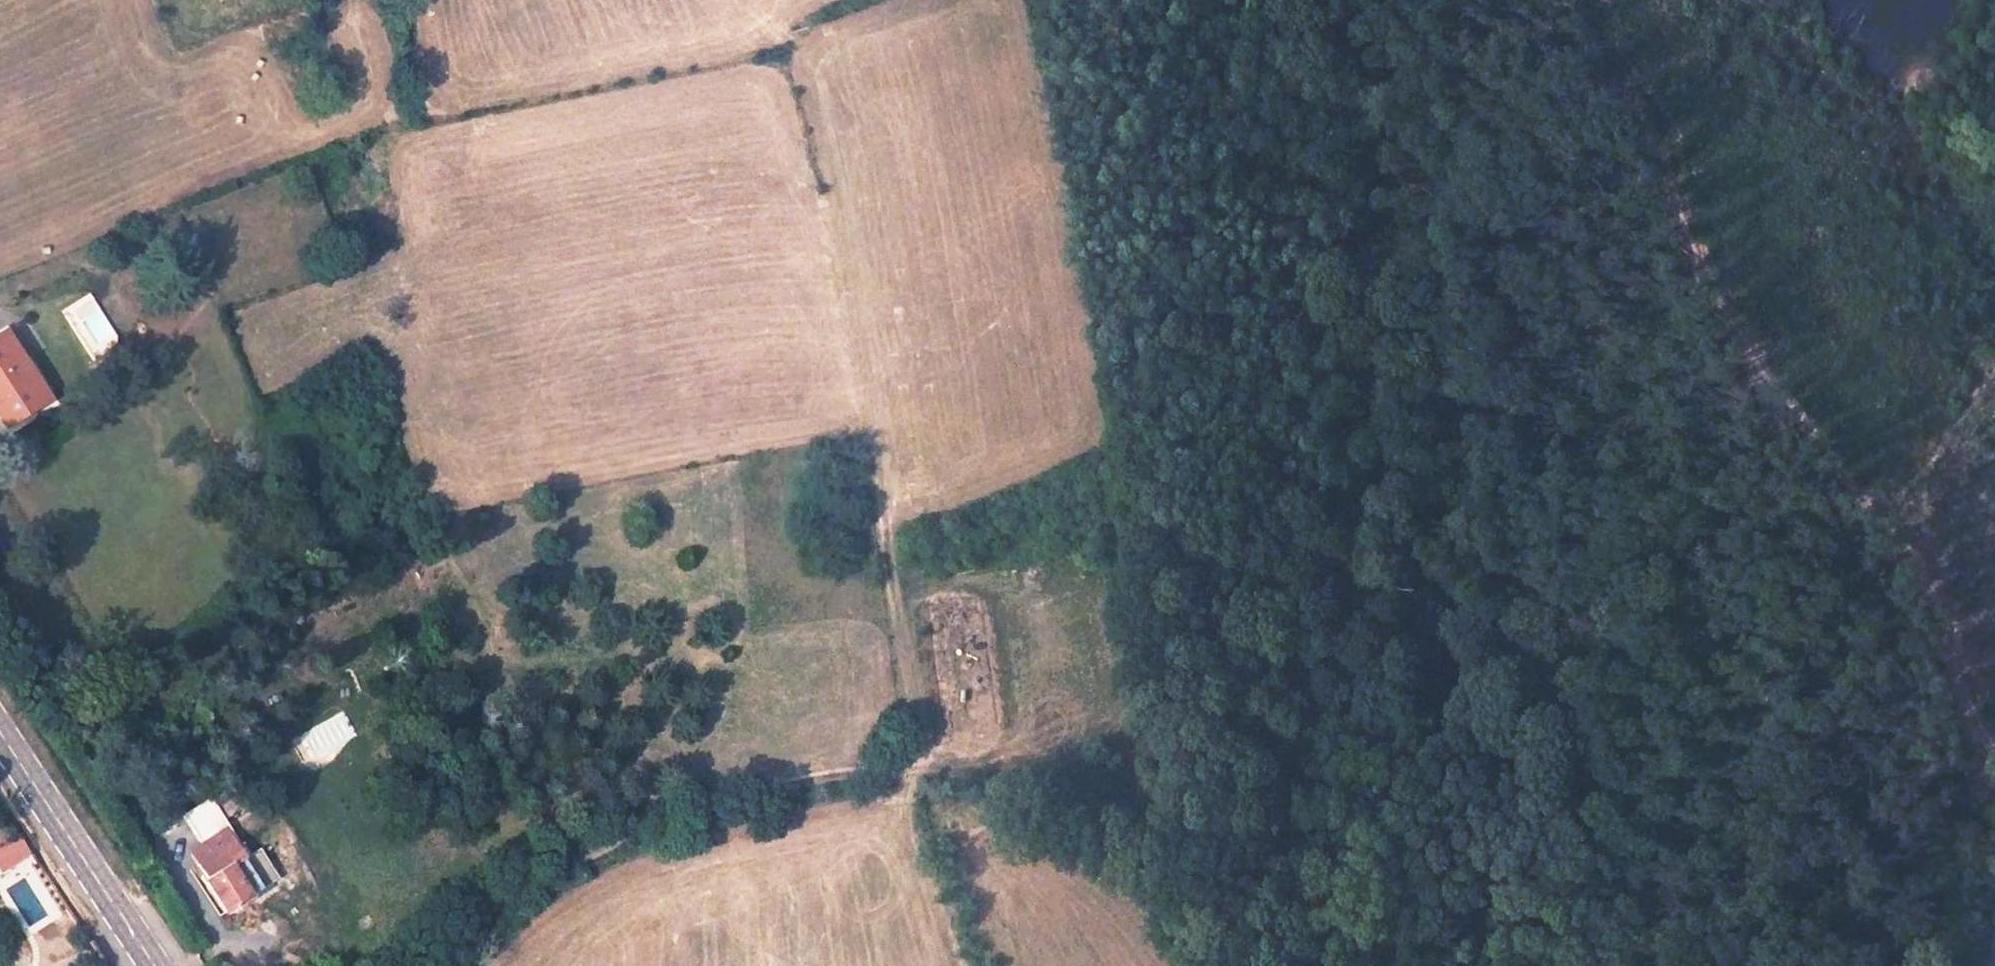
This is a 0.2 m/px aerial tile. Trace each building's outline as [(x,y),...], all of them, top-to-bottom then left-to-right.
[(24,362),(15,364),(1,340),(0,340),(0,420),(4,427),(46,403),(24,362)] [(238,851),(223,826),(193,846),(209,871),(238,851)] [(224,918),(255,896),(233,864),(242,858),(238,851),(209,871),(198,878),(224,918)]
